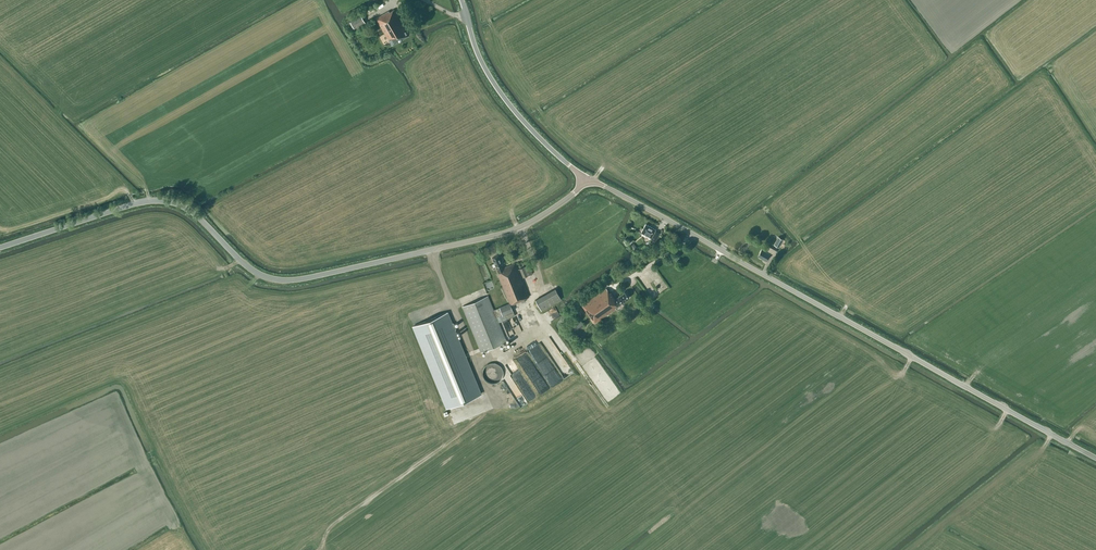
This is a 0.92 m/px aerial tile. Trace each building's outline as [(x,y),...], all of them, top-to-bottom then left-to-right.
[(388,41),(391,46),(409,35),(394,9),(389,12),(389,11),(376,18),(388,39),(389,39),(390,40),(388,41)] [(350,22),(354,28),(365,22),(361,16),(350,22)] [(643,230),(641,233),(651,238),(650,240),(655,242),(659,232),(655,230),(656,230),(645,224),(643,230)] [(779,247),(783,239),(778,237),(774,245),(779,247)] [(770,254),(774,256),(776,251),(768,246),(765,251),(761,249),(757,256),(766,261),(770,254)] [(507,342),(497,318),(500,316),(502,321),(515,316),(511,306),(524,300),(524,299),(529,297),(517,268),(515,263),(503,268),(498,255),(492,258),(499,275),(498,275),(510,303),(494,310),(488,296),(462,307),(481,352),(507,342)] [(520,269),(523,277),(532,274),(529,265),(520,269)] [(610,293),(609,293),(606,288),(582,306),(595,324),(616,309),(615,308),(629,297),(625,292),(615,299),(610,293)] [(541,311),(561,299),(555,289),(535,300),(541,311)] [(479,393),(447,313),(414,326),(446,406),(479,393)] [(574,324),(567,329),(570,334),(577,329),(574,324)] [(483,375),(486,381),(491,384),(498,384),(502,379),(504,373),(501,367),(495,364),(489,365),(484,369),(483,375)] [(527,402),(521,395),(519,397),(516,393),(513,395),(521,406),(527,402)]
